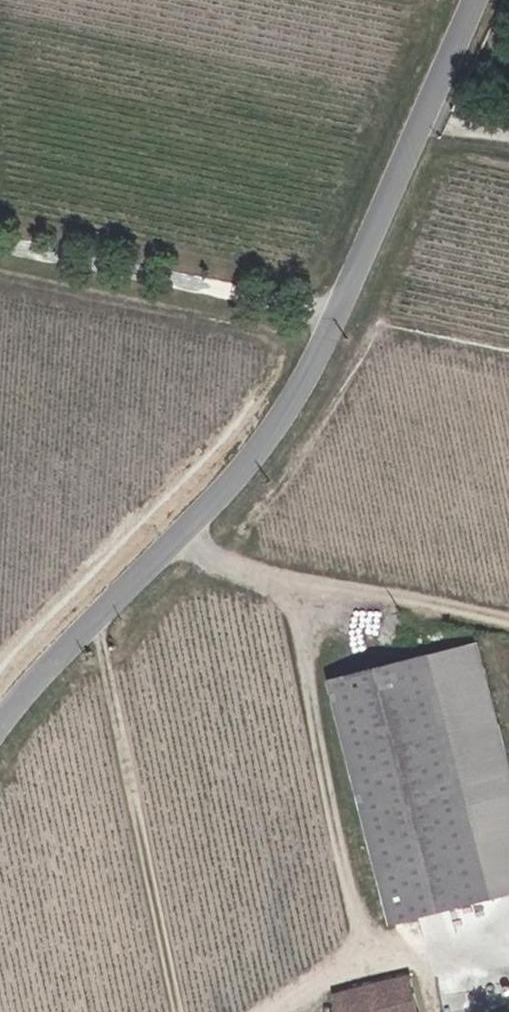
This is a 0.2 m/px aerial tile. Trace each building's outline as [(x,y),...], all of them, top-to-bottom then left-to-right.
[(456,648),(318,688),(391,931),(488,902),(508,896),(508,782),(471,652),(470,644),(456,648)] [(408,987),(336,1007),(338,1011),(415,1011),(408,987)]
